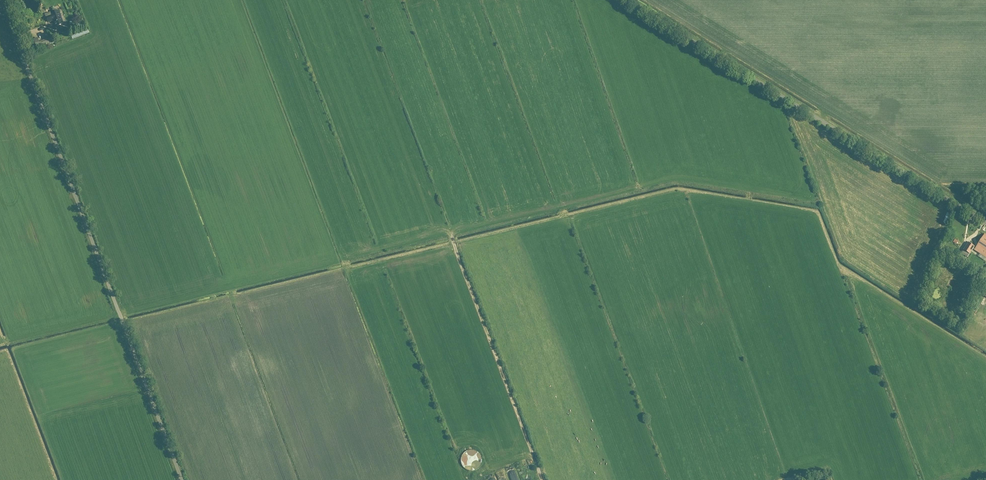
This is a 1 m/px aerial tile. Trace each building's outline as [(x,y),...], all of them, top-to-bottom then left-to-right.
[(59,11),(57,11),(56,10),(55,9),(53,10),(52,11),(53,13),(51,14),(51,15),(46,17),(48,22),(53,20),(55,26),(63,24),(61,17),(59,11)] [(37,49),(55,42),(53,36),(48,37),(49,39),(39,42),(37,38),(33,40),(37,49)] [(963,251),(969,254),(973,249),(985,258),(985,235),(976,248),(968,243),(963,251)]
